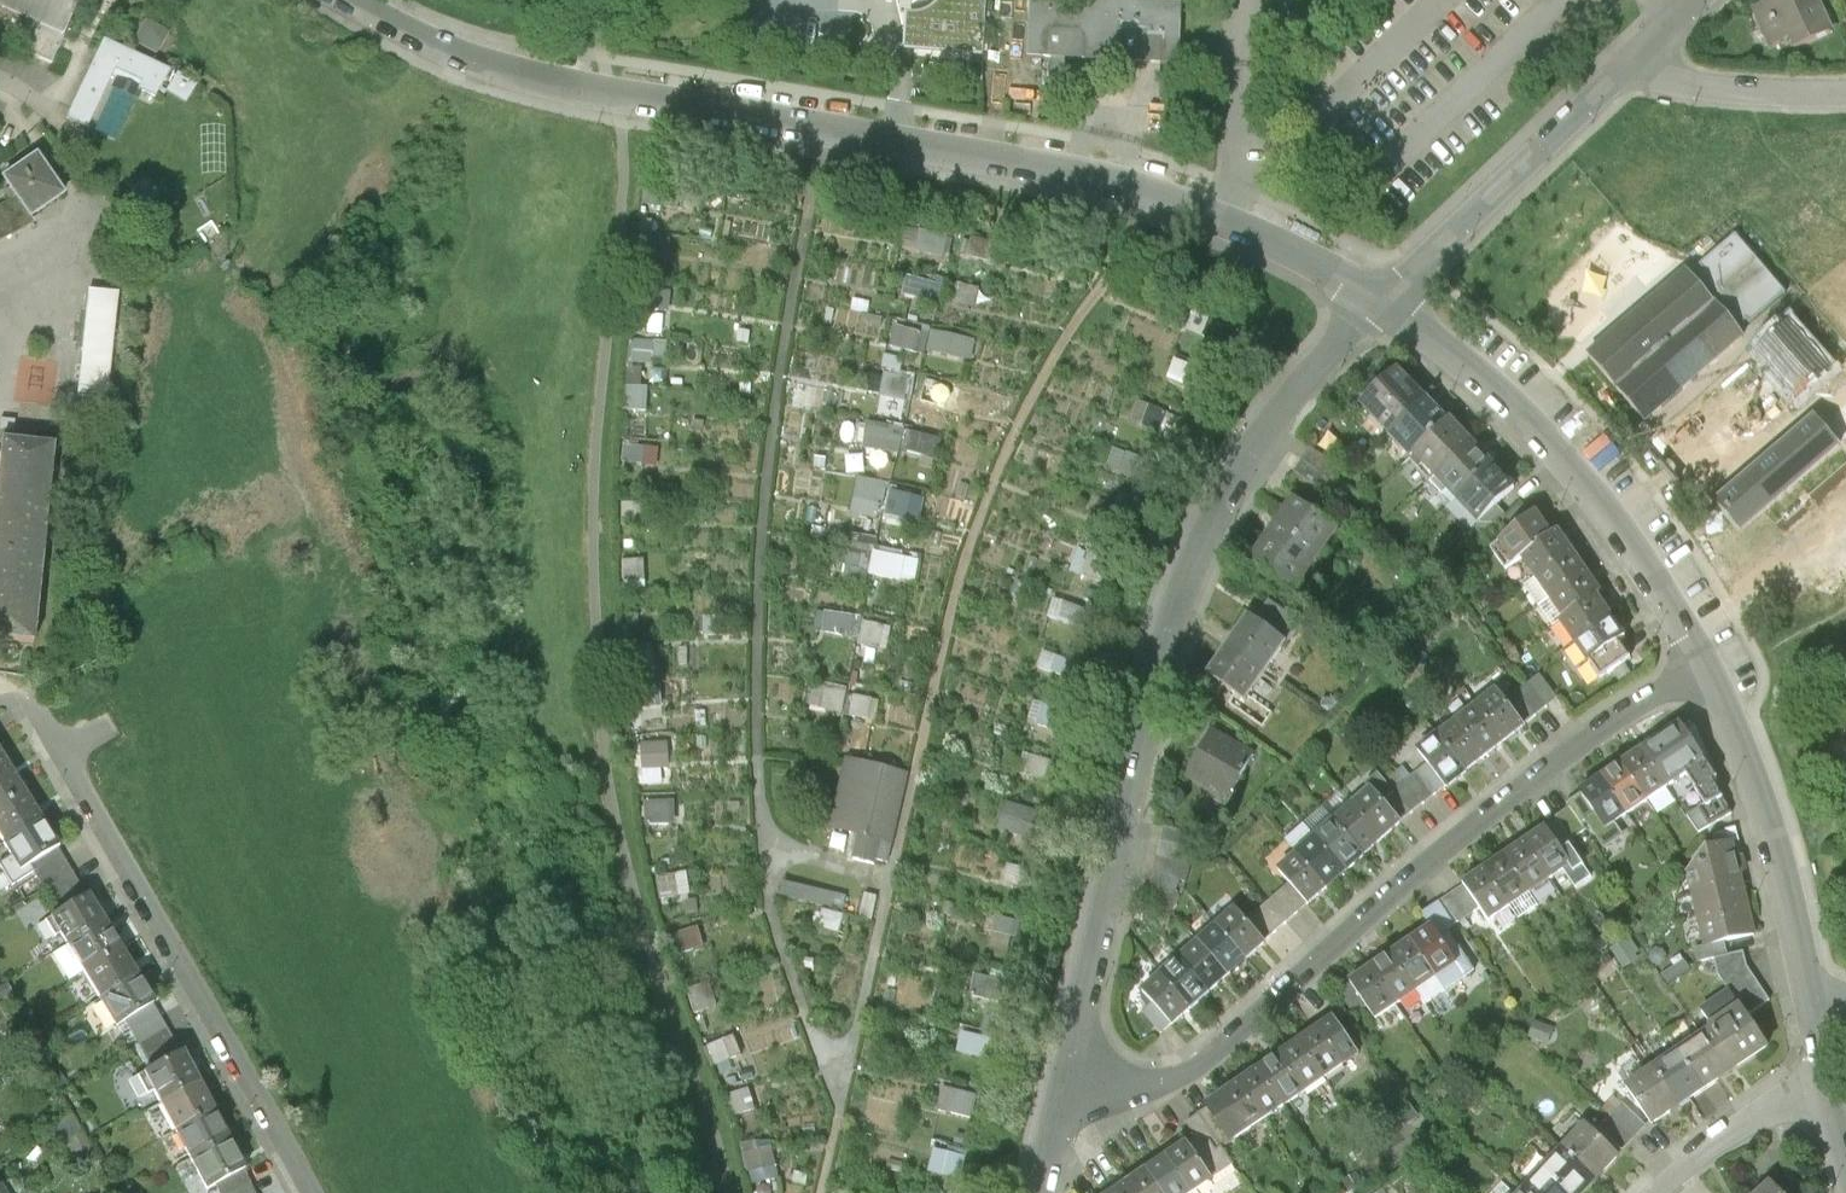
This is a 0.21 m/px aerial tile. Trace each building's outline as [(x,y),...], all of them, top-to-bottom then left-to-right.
[(1,48),(3,44),(52,65),(80,0),(0,0),(0,48),(1,48)] [(914,20),(913,50),(983,54),(985,0),(949,0),(947,2),(937,13),(925,19),(914,20)] [(1047,0),(1032,0),(1030,56),(1051,57),(1050,86),(1065,86),(1066,58),(1158,62),(1156,101),(1180,102),(1184,6),(1047,0)] [(1749,8),(1761,48),(1785,39),(1792,50),(1832,31),(1819,0),(1765,0),(1749,8)] [(138,92),(155,99),(169,73),(104,41),(67,118),(87,128),(114,71),(142,84),(138,92)] [(195,87),(177,75),(165,93),(183,105),(195,87)] [(16,198),(30,218),(62,196),(36,157),(3,180),(16,198)] [(30,218),(16,198),(0,209),(0,237),(9,233),(30,218)] [(918,248),(923,227),(911,224),(906,245),(918,248)] [(947,257),(952,234),(925,227),(919,250),(947,257)] [(1734,232),(1686,271),(1744,342),(1792,303),(1734,232)] [(975,234),(971,256),(995,260),(999,238),(975,234)] [(1686,271),(1591,348),(1650,420),(1744,342),(1686,271)] [(960,280),(955,301),(977,307),(982,285),(960,280)] [(117,294),(88,291),(78,397),(106,400),(117,294)] [(900,323),(895,344),(923,352),(929,331),(900,323)] [(1212,323),(1208,337),(1230,343),(1233,328),(1212,323)] [(1757,355),(1796,403),(1832,370),(1791,324),(1757,355)] [(974,359),(979,336),(935,327),(930,350),(974,359)] [(639,361),(659,362),(659,341),(640,340),(639,361)] [(1176,358),(1171,378),(1198,385),(1203,364),(1176,358)] [(1354,409),(1378,433),(1417,387),(1392,361),(1354,409)] [(883,393),(908,399),(914,376),(888,370),(883,393)] [(948,406),(954,384),(930,377),(923,399),(948,406)] [(652,409),(653,386),(629,385),(628,409),(652,409)] [(1378,433),(1402,456),(1442,412),(1417,387),(1378,433)] [(1175,426),(1176,405),(1138,405),(1138,426),(1175,426)] [(1402,456),(1426,480),(1467,437),(1442,412),(1402,456)] [(1717,504),(1739,530),(1840,444),(1815,415),(1714,501),(1717,504)] [(866,447),(903,453),(908,426),(871,420),(866,447)] [(906,450),(934,454),(937,433),(910,429),(906,450)] [(1426,480),(1446,502),(1490,461),(1467,437),(1426,480)] [(34,643),(53,447),(2,442),(0,456),(0,640),(34,643)] [(1108,467),(1143,482),(1152,461),(1118,446),(1108,467)] [(1446,502),(1466,525),(1493,501),(1512,483),(1490,461),(1446,502)] [(862,476),(857,511),(884,516),(889,480),(862,476)] [(897,489),(889,520),(911,525),(919,494),(897,489)] [(1284,495),(1246,562),(1289,593),(1329,521),(1284,495)] [(1466,525),(1479,540),(1505,516),(1493,501),(1466,525)] [(1538,561),(1546,572),(1585,543),(1558,507),(1507,545),(1526,571),(1538,561)] [(847,579),(870,584),(879,540),(856,535),(847,579)] [(1546,572),(1563,594),(1602,565),(1585,543),(1546,572)] [(1080,547),(1073,569),(1100,577),(1107,556),(1080,547)] [(879,548),(873,573),(917,583),(922,558),(879,548)] [(1563,594),(1582,620),(1617,595),(1621,591),(1602,565),(1563,594)] [(1071,628),(1071,627),(1086,632),(1094,607),(1057,595),(1048,621),(1071,628)] [(1579,623),(1594,643),(1632,615),(1617,595),(1582,620),(1579,623)] [(1265,608),(1243,638),(1283,671),(1303,641),(1265,608)] [(827,633),(860,638),(864,615),(830,609),(827,633)] [(1594,643),(1609,663),(1647,635),(1632,615),(1594,643)] [(889,648),(895,626),(867,619),(861,642),(889,648)] [(1243,638),(1221,668),(1263,701),(1283,671),(1243,638)] [(1054,669),(1073,672),(1075,656),(1056,654),(1054,669)] [(1525,699),(1540,720),(1576,692),(1558,668),(1525,699)] [(1525,699),(1511,680),(1492,696),(1521,735),(1540,720),(1525,699)] [(847,711),(850,689),(823,686),(821,708),(847,711)] [(880,718),(882,697),(856,695),(854,716),(880,718)] [(1521,735),(1492,696),(1472,712),(1502,751),(1521,735)] [(1037,699),(1031,727),(1054,732),(1060,704),(1037,699)] [(1502,751),(1472,712),(1453,728),(1482,767),(1502,751)] [(1731,767),(1734,763),(1699,712),(1674,729),(1701,767),(1708,762),(1727,794),(1741,784),(1731,767)] [(1225,722),(1203,772),(1244,795),(1268,748),(1225,722)] [(1482,767),(1453,728),(1434,744),(1445,758),(1463,782),(1482,767)] [(1674,729),(1650,746),(1676,784),(1701,767),(1674,729)] [(6,731),(0,735),(0,773),(23,758),(6,731)] [(646,783),(672,782),(670,740),(644,741),(646,783)] [(1650,746),(1625,762),(1651,801),(1676,784),(1650,746)] [(851,755),(835,828),(855,832),(850,854),(890,863),(911,768),(851,755)] [(23,758),(0,773),(0,800),(5,807),(40,785),(23,758)] [(1399,796),(1418,818),(1463,782),(1445,758),(1399,796)] [(1625,762),(1601,779),(1627,817),(1651,801),(1625,762)] [(1386,782),(1368,798),(1400,835),(1418,818),(1399,796),(1386,782)] [(57,812),(40,785),(5,807),(22,834),(57,812)] [(678,821),(677,798),(648,799),(649,822),(678,821)] [(1368,798),(1350,814),(1381,851),(1400,835),(1368,798)] [(1002,830),(1040,840),(1048,809),(1010,799),(1002,830)] [(74,839),(57,812),(22,834),(39,861),(57,850),(74,839)] [(1564,812),(1543,827),(1570,865),(1591,850),(1564,812)] [(1350,814),(1332,830),(1362,867),(1381,851),(1350,814)] [(1543,827),(1523,842),(1550,880),(1570,865),(1543,827)] [(1332,830),(1314,846),(1343,883),(1362,867),(1332,830)] [(1763,870),(1754,833),(1704,844),(1712,881),(1763,870)] [(103,886),(74,839),(57,850),(86,897),(103,886)] [(1523,842),(1502,857),(1529,894),(1550,880),(1523,842)] [(1314,846),(1295,862),(1307,877),(1324,900),(1343,883),(1314,846)] [(1210,861),(1174,847),(1169,881),(1177,884),(1175,898),(1193,904),(1197,876),(1207,880),(1210,861)] [(1502,857),(1481,872),(1483,874),(1499,896),(1509,909),(1529,894),(1502,857)] [(690,869),(660,875),(664,895),(694,889),(690,869)] [(1775,923),(1763,870),(1712,881),(1724,934),(1744,929),(1775,923)] [(1444,901),(1453,913),(1460,923),(1499,896),(1483,874),(1444,901)] [(1265,914),(1284,938),(1324,900),(1307,877),(1265,914)] [(848,908),(852,892),(788,878),(785,894),(848,908)] [(120,912),(103,886),(86,897),(66,909),(83,936),(120,912)] [(1265,955),(1284,938),(1265,914),(1254,900),(1235,918),(1265,955)] [(828,905),(821,924),(842,931),(848,912),(828,905)] [(137,939),(120,912),(83,936),(100,962),(137,939)] [(1453,913),(1432,927),(1458,963),(1478,949),(1460,923),(1453,913)] [(996,914),(995,946),(1017,947),(1018,914),(996,914)] [(1247,971),(1265,955),(1235,918),(1216,935),(1247,971)] [(700,925),(674,934),(679,949),(692,945),(690,938),(703,934),(700,925)] [(1646,926),(1625,940),(1637,959),(1653,948),(1651,945),(1656,942),(1646,926)] [(1432,927),(1412,941),(1437,978),(1458,963),(1432,927)] [(1748,946),(1744,929),(1724,934),(1714,936),(1718,953),(1734,949),(1748,946)] [(1228,988),(1247,971),(1216,935),(1197,953),(1228,988)] [(154,965),(137,939),(100,962),(117,989),(154,965)] [(1412,941),(1391,955),(1417,992),(1437,978),(1412,941)] [(1765,943),(1748,946),(1734,949),(1738,968),(1759,998),(1763,1004),(1790,988),(1764,952),(1765,943)] [(1210,1005),(1228,988),(1197,953),(1179,971),(1210,1005)] [(1391,955),(1371,970),(1396,1006),(1417,992),(1391,955)] [(171,992),(154,965),(117,989),(134,1015),(152,1003),(171,992)] [(977,971),(975,996),(1007,999),(1009,974),(977,971)] [(1191,1022),(1210,1005),(1179,971),(1160,989),(1191,1022)] [(1191,1022),(1160,989),(1156,1006),(1175,1028),(1186,1027),(1191,1022)] [(152,1003),(180,1056),(199,1045),(171,992),(152,1003)] [(1759,998),(1730,1018),(1755,1055),(1784,1035),(1763,1004),(1759,998)] [(1353,1004),(1326,1022),(1353,1063),(1380,1045),(1353,1004)] [(1550,1013),(1544,1029),(1564,1036),(1569,1020),(1550,1013)] [(1726,1075),(1755,1055),(1730,1018),(1700,1038),(1726,1075)] [(1326,1022),(1299,1039),(1327,1081),(1353,1063),(1326,1022)] [(737,1032),(710,1043),(718,1062),(745,1051),(737,1032)] [(1696,1095),(1726,1075),(1700,1038),(1671,1058),(1696,1095)] [(1299,1039),(1272,1057),(1300,1098),(1327,1081),(1299,1039)] [(220,1071),(205,1043),(199,1045),(180,1056),(161,1066),(177,1095),(220,1071)] [(1272,1057),(1246,1074),(1273,1116),(1300,1098),(1272,1057)] [(1667,1115),(1696,1095),(1671,1058),(1642,1078),(1667,1115)] [(148,1069),(137,1075),(147,1093),(158,1087),(148,1069)] [(236,1100),(220,1071),(177,1095),(192,1124),(236,1100)] [(1246,1074),(1219,1092),(1222,1097),(1243,1128),(1246,1133),(1273,1116),(1246,1074)] [(943,1085),(941,1109),(978,1112),(980,1088),(943,1085)] [(1423,1092),(1410,1100),(1420,1116),(1433,1108),(1423,1092)] [(1640,1096),(1627,1110),(1650,1131),(1662,1117),(1640,1096)] [(1243,1128),(1222,1097),(1201,1112),(1210,1126),(1205,1130),(1229,1166),(1248,1154),(1234,1134),(1243,1128)] [(251,1129),(236,1100),(192,1124),(208,1152),(251,1129)] [(1627,1110),(1615,1123),(1637,1144),(1650,1131),(1627,1110)] [(1605,1114),(1583,1138),(1614,1168),(1637,1144),(1615,1123),(1605,1114)] [(267,1158),(251,1129),(208,1152),(223,1181),(245,1170),(262,1161),(267,1158)] [(1205,1130),(1184,1143),(1208,1180),(1229,1166),(1205,1130)] [(1583,1138),(1561,1161),(1592,1191),(1614,1168),(1583,1138)] [(1163,1157),(1187,1192),(1189,1192),(1208,1180),(1184,1143),(1163,1157)] [(1389,1143),(1373,1152),(1385,1173),(1401,1164),(1389,1143)] [(750,1146),(752,1178),(780,1177),(778,1144),(750,1146)] [(963,1177),(969,1154),(938,1145),(932,1169),(963,1177)] [(1142,1171),(1157,1192),(1187,1192),(1163,1157),(1142,1171)] [(262,1161),(245,1170),(255,1192),(276,1192),(262,1161)] [(1540,1183),(1550,1192),(1590,1192),(1592,1191),(1561,1161),(1540,1183)] [(1121,1185),(1127,1192),(1157,1192),(1142,1171),(1121,1185)] [(1535,1188),(1519,1173),(1500,1192),(1530,1192),(1535,1188)] [(1767,1192),(1807,1192),(1787,1173),(1767,1192)] [(0,1191),(0,1192),(30,1192),(21,1177),(0,1191)] [(1540,1183),(1535,1188),(1530,1192),(1550,1192),(1540,1183)] [(1121,1185),(1109,1192),(1127,1192),(1121,1185)]
